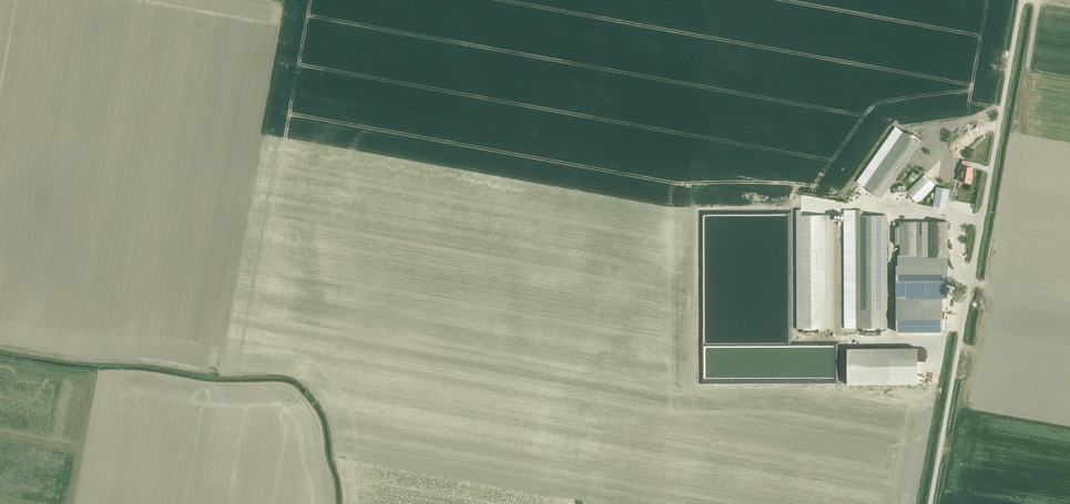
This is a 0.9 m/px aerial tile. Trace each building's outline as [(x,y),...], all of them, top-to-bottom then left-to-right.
[(895,127),(856,181),(864,187),(903,132),(895,127)] [(881,199),(920,144),(903,132),(864,187),(881,199)] [(960,170),(958,176),(961,176),(960,181),(970,183),(971,178),(970,177),(971,173),(972,168),(968,167),(961,166),(960,166),(959,170),(960,170)] [(918,204),(936,186),(925,175),(907,192),(918,204)] [(936,186),(933,206),(946,208),(950,189),(936,186)] [(958,193),(957,204),(971,206),(972,194),(958,193)] [(896,200),(894,200),(895,208),(903,207),(902,196),(896,196),(896,200)] [(801,210),(796,210),(797,329),(833,329),(833,223),(833,215),(801,215),(801,210)] [(848,210),(844,210),(844,328),(849,328),(856,328),(856,216),(856,210),(848,210)] [(887,328),(887,216),(863,216),(863,210),(856,210),(856,216),(856,328),(856,329),(887,328)] [(928,222),(900,222),(900,255),(928,255),(928,222)] [(928,222),(928,255),(948,255),(948,222),(928,222)] [(898,264),(896,264),(896,298),(899,298),(943,298),(948,298),(948,255),(928,255),(900,255),(900,256),(898,256),(898,264)] [(899,298),(896,298),(896,332),(943,331),(943,298),(899,298)] [(848,384),(918,384),(918,346),(848,346),(848,384)]
